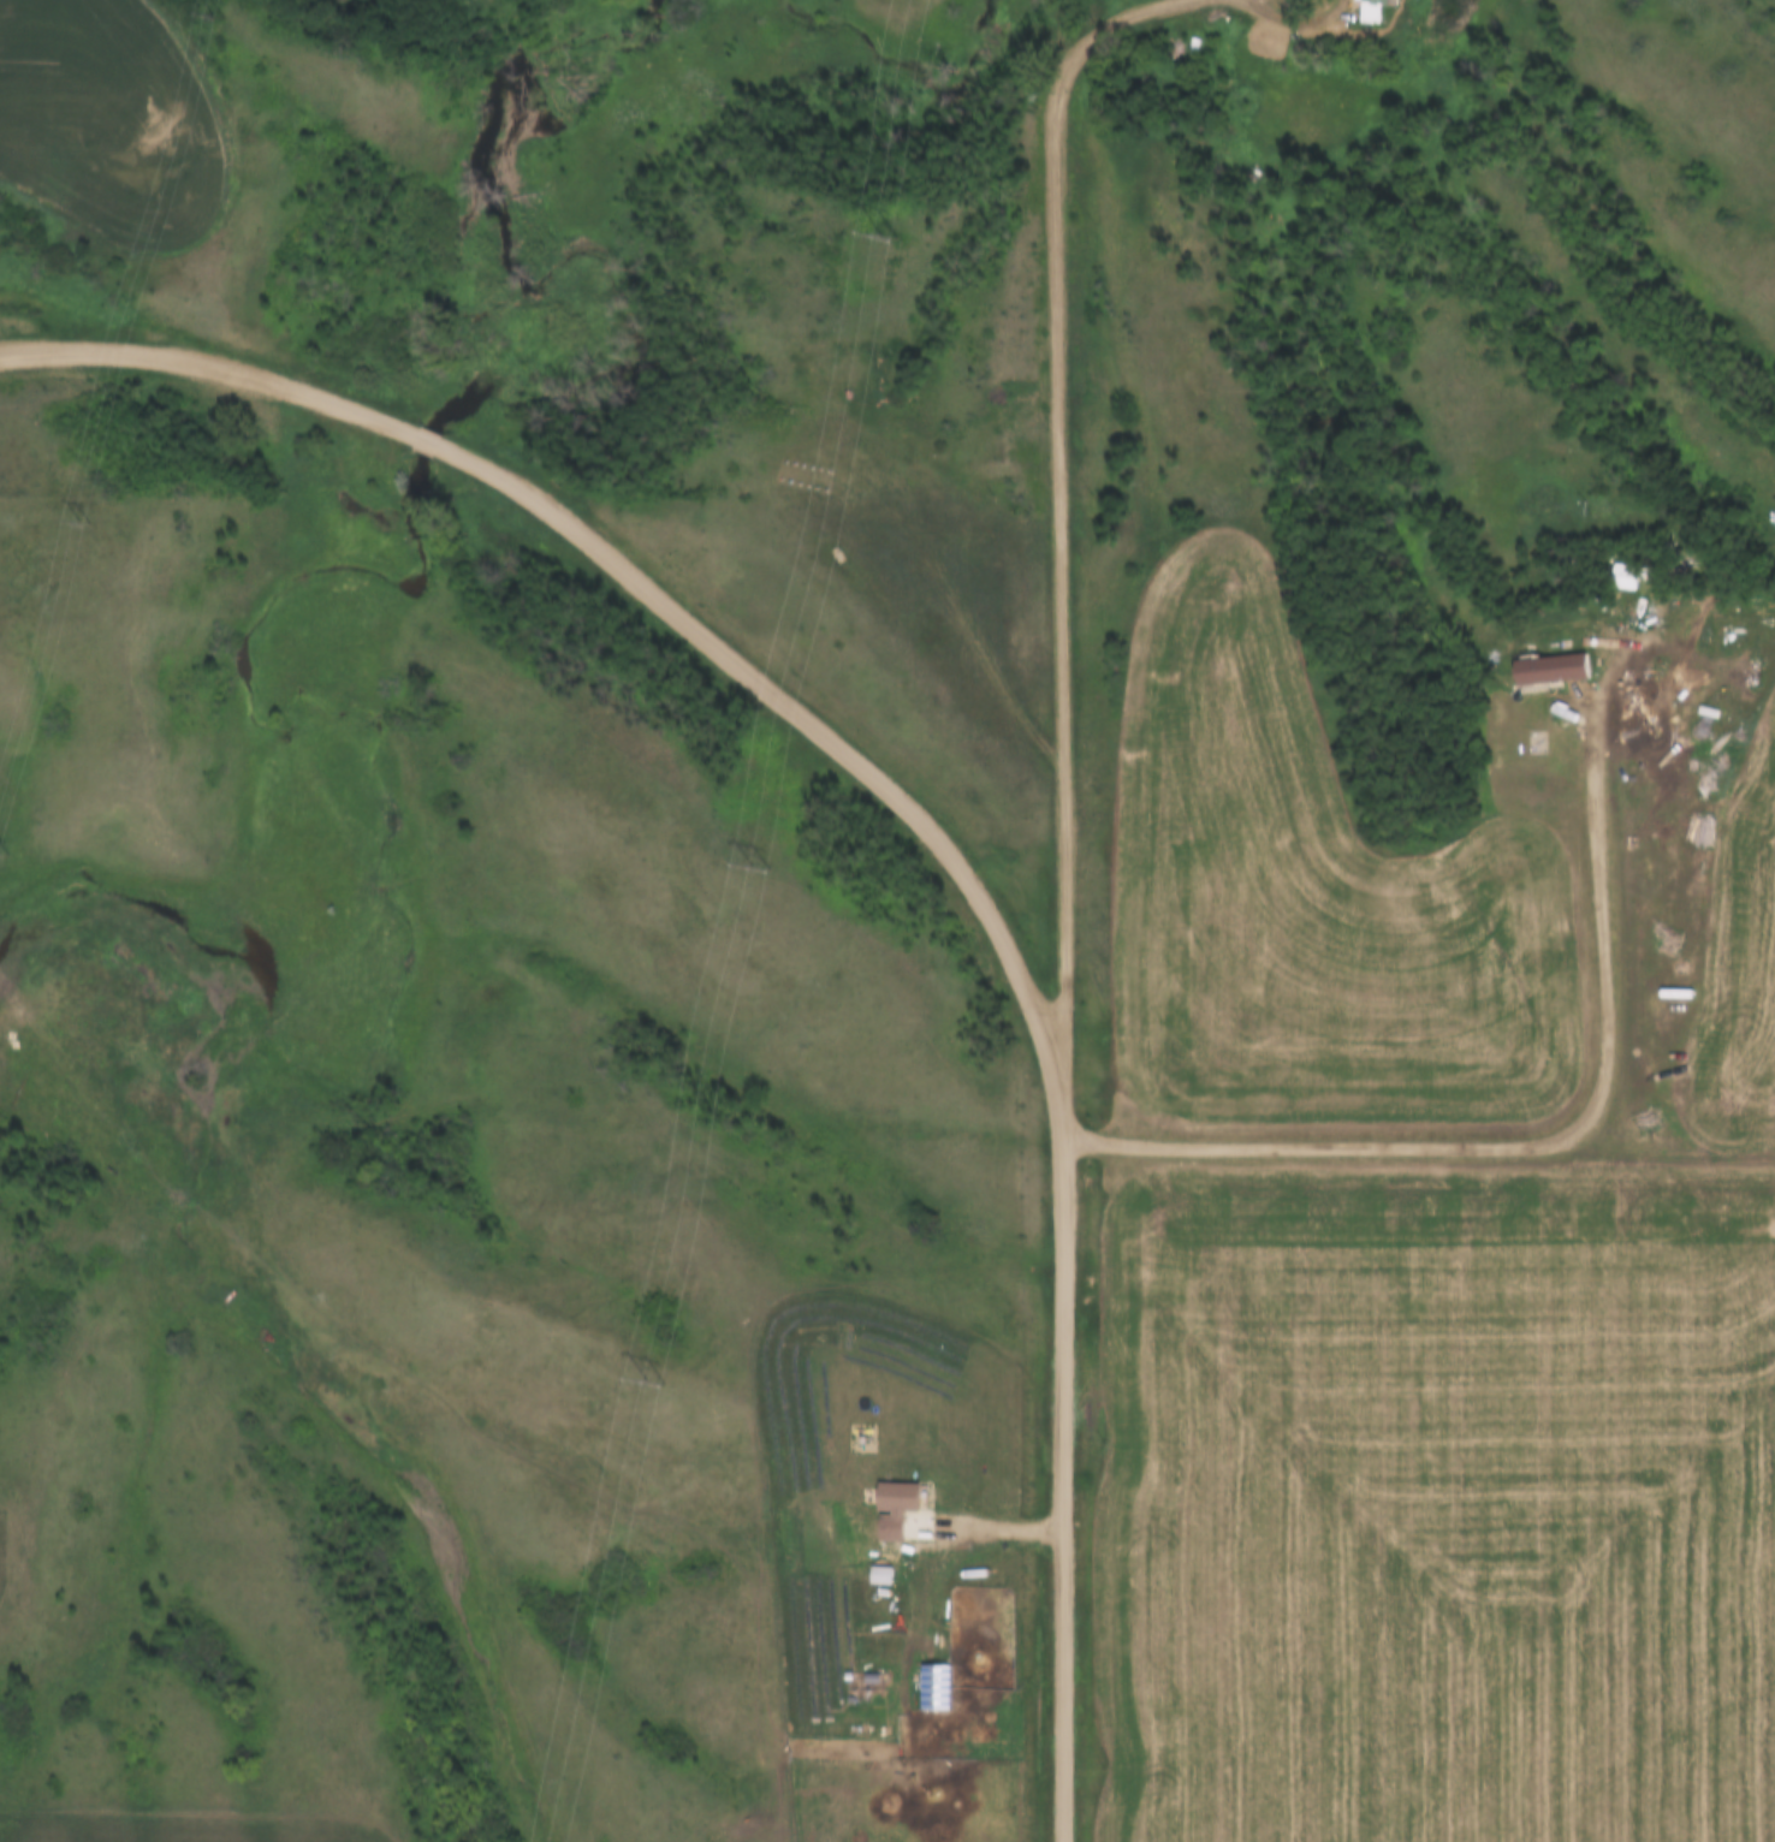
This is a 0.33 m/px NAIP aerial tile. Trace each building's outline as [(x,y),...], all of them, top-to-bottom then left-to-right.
[(1383,25),(1384,5),(1400,6),(1400,0),(1363,0),(1362,25),(1383,25)] [(1177,62),(1186,37),(1169,31),(1160,56),(1177,62)] [(1624,582),(1628,568),(1612,564),(1609,578),(1624,582)]
